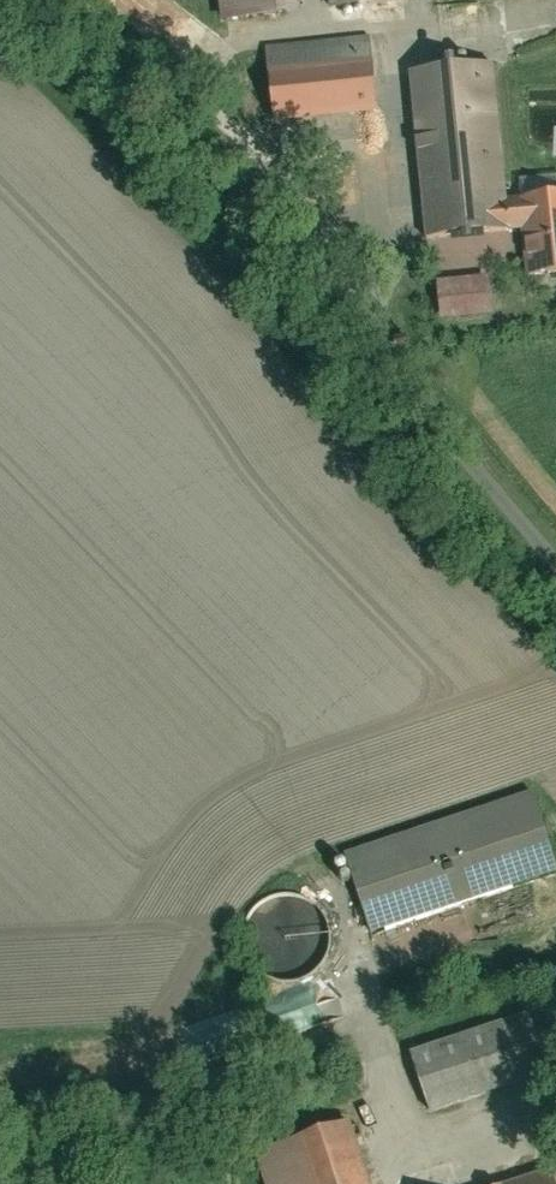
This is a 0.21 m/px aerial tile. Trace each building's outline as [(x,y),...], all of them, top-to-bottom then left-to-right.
[(224,19),(296,12),(295,0),(222,0),(224,19)] [(370,37),(268,48),(276,122),(378,110),(370,37)] [(492,65),(409,73),(426,236),(509,227),(506,198),(492,65)] [(555,271),(555,192),(522,196),(525,226),(530,274),(555,271)] [(506,198),(509,227),(525,226),(522,196),(506,198)] [(487,275),(436,280),(441,321),(492,315),(487,275)] [(350,851),(376,929),(555,870),(555,861),(533,792),(350,851)] [(407,1050),(427,1111),(555,1069),(555,1001),(407,1050)] [(259,1148),(271,1183),(372,1183),(349,1117),(259,1148)] [(546,1169),(503,1183),(552,1183),(546,1169)]
